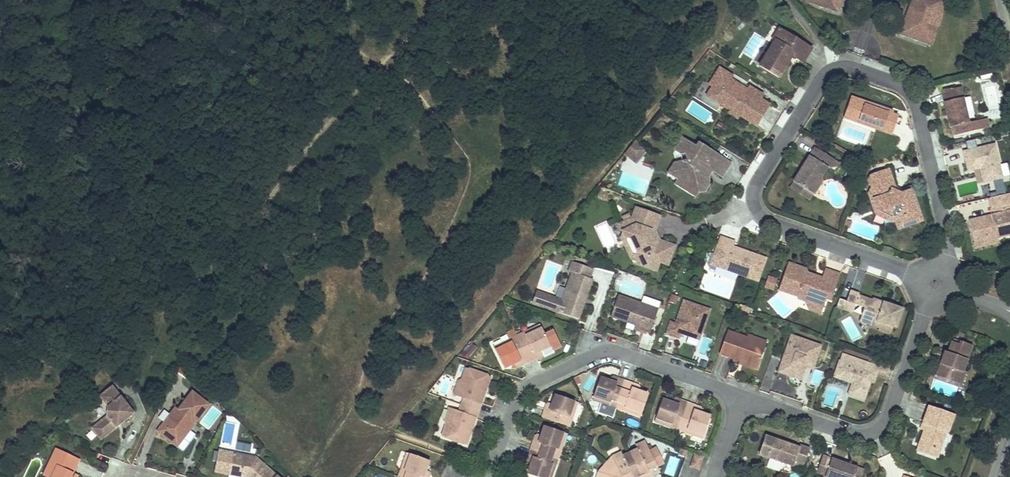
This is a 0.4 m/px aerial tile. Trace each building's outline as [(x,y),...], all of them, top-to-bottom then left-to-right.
[(806,1),(838,12),(842,0),(807,0),(806,1)] [(901,34),(932,45),(948,0),(913,0),(901,34)] [(786,34),(779,29),(773,39),(775,41),(780,44),(786,34)] [(811,49),(786,34),(780,44),(775,41),(760,66),(779,78),(789,61),(786,60),(788,57),(792,56),(803,63),(811,49)] [(745,95),(728,84),(729,80),(732,77),(719,69),(709,86),(712,87),(707,96),(720,105),(731,111),(729,114),(737,119),(739,116),(756,127),(769,105),(760,99),(763,96),(750,88),(747,91),(745,95)] [(747,91),(729,80),(728,84),(745,95),(747,91)] [(961,87),(942,92),(947,117),(950,116),(950,119),(948,119),(950,128),(951,128),(953,136),(989,128),(987,120),(969,124),(961,87)] [(877,106),(851,97),(847,108),(855,111),(853,116),(873,124),(871,128),(891,135),(898,116),(893,114),(893,112),(883,108),(882,111),(876,109),(877,106)] [(873,124),(853,116),(855,111),(847,108),(844,118),(871,128),(873,124)] [(682,161),(674,163),(679,179),(685,177),(697,185),(698,188),(700,189),(703,191),(706,190),(710,184),(708,178),(706,171),(709,167),(713,170),(722,176),(730,163),(699,144),(696,148),(682,139),(675,151),(680,154),(682,161)] [(647,150),(635,140),(629,147),(641,157),(647,150)] [(995,145),(964,152),(968,171),(980,169),(983,168),(986,182),(1003,178),(995,145)] [(636,163),(641,157),(629,147),(624,154),(636,163)] [(835,161),(815,148),(804,166),(806,167),(802,173),(800,172),(794,182),(814,195),(822,182),(821,179),(828,168),(831,168),(835,161)] [(697,185),(685,177),(679,179),(674,163),(668,173),(698,192),(700,189),(698,188),(697,185)] [(892,189),(891,186),(894,185),(889,169),(871,175),(869,180),(873,192),(869,194),(875,211),(883,208),(892,213),(895,221),(898,230),(923,221),(911,188),(902,191),(901,193),(892,189)] [(814,195),(794,182),(790,188),(810,201),(814,195)] [(902,191),(895,188),(894,185),(891,186),(892,189),(901,193),(902,191)] [(990,198),(993,214),(991,215),(992,218),(989,219),(985,216),(969,220),(975,245),(981,244),(985,238),(994,236),(997,237),(1009,234),(1009,193),(990,198)] [(892,213),(883,208),(875,211),(876,215),(892,222),(895,221),(892,213)] [(650,234),(656,216),(636,209),(632,218),(631,219),(629,214),(622,218),(624,222),(619,225),(625,237),(631,239),(637,252),(635,258),(639,265),(656,271),(659,262),(668,265),(675,246),(660,241),(655,244),(650,234)] [(660,241),(655,231),(660,217),(656,216),(650,234),(655,244),(660,241)] [(994,236),(985,238),(981,244),(975,245),(976,248),(998,243),(997,237),(994,236)] [(637,252),(631,239),(625,237),(622,239),(632,259),(635,258),(637,252)] [(743,254),(733,250),(734,248),(735,243),(721,238),(715,255),(720,257),(716,267),(758,282),(766,259),(749,253),(748,257),(742,255),(743,254)] [(749,253),(734,248),(733,250),(743,254),(742,255),(748,257),(749,253)] [(716,267),(720,257),(715,255),(711,265),(716,267)] [(593,279),(590,278),(593,269),(573,262),(569,272),(572,273),(562,301),(536,292),(533,303),(558,312),(561,305),(564,306),(568,311),(567,315),(579,319),(593,279)] [(820,284),(811,281),(808,274),(806,269),(788,263),(780,286),(800,293),(798,297),(798,298),(805,301),(823,307),(827,299),(831,300),(838,281),(823,275),(822,279),(820,284)] [(730,298),(737,276),(708,266),(701,289),(730,298)] [(840,275),(825,270),(823,275),(838,281),(840,275)] [(822,279),(808,274),(811,281),(820,284),(822,279)] [(764,287),(773,290),(777,278),(768,275),(764,287)] [(800,293),(780,286),(779,290),(798,297),(800,293)] [(891,334),(894,326),(893,326),(895,322),(898,323),(901,314),(898,313),(899,311),(899,310),(899,309),(899,308),(898,308),(897,307),(873,299),(872,301),(859,297),(859,295),(851,292),(844,310),(853,313),(856,305),(865,308),(862,316),(882,323),(880,328),(879,330),(891,334)] [(658,309),(641,303),(619,295),(611,316),(635,325),(635,327),(650,332),(658,309)] [(660,303),(648,299),(643,297),(641,303),(658,309),(660,303)] [(666,334),(679,339),(681,334),(689,336),(690,333),(700,337),(710,310),(684,301),(676,323),(671,321),(666,334)] [(823,307),(805,301),(809,310),(821,314),(823,307)] [(568,311),(564,306),(561,305),(558,312),(567,315),(568,311)] [(882,323),(862,316),(860,322),(880,328),(882,323)] [(543,346),(549,343),(540,326),(530,331),(531,334),(525,336),(526,339),(520,342),(529,362),(537,358),(534,354),(541,351),(545,349),(543,346)] [(494,348),(503,365),(508,363),(510,366),(513,364),(520,361),(522,365),(529,362),(520,342),(517,337),(514,330),(507,333),(510,340),(505,343),(494,348)] [(531,334),(530,331),(517,337),(520,342),(526,339),(525,336),(531,334)] [(747,338),(728,331),(719,354),(740,361),(741,359),(759,365),(766,344),(747,338)] [(767,342),(748,335),(747,338),(766,344),(767,342)] [(820,346),(792,336),(779,372),(793,377),(798,364),(801,365),(803,361),(814,365),(820,346)] [(469,358),(478,347),(472,342),(463,353),(469,358)] [(972,347),(961,343),(960,345),(952,342),(948,354),(947,359),(944,358),(939,371),(948,374),(946,379),(955,383),(960,370),(966,373),(975,348),(972,347)] [(877,374),(880,367),(842,354),(840,361),(834,377),(850,382),(851,380),(853,381),(852,383),(849,394),(864,399),(871,381),(874,382),(877,374)] [(741,359),(740,361),(739,364),(757,370),(759,365),(741,359)] [(814,365),(803,361),(801,365),(798,364),(793,377),(800,379),(805,366),(812,369),(814,365)] [(485,391),(491,376),(466,368),(461,381),(459,381),(454,394),(464,397),(462,405),(479,411),(481,403),(477,401),(481,390),(485,391)] [(962,385),(966,373),(960,370),(955,383),(962,385)] [(605,382),(599,380),(592,399),(603,403),(604,400),(610,402),(611,399),(618,402),(626,381),(618,378),(616,383),(609,380),(606,379),(605,382)] [(640,416),(647,397),(641,395),(642,392),(639,391),(632,388),(633,384),(626,381),(618,402),(625,404),(624,407),(631,409),(629,412),(640,416)] [(134,412),(111,385),(98,395),(107,406),(106,415),(96,422),(106,434),(116,426),(114,424),(121,419),(122,421),(134,412)] [(209,403),(192,390),(178,408),(175,405),(163,421),(167,425),(161,433),(171,441),(178,432),(184,437),(190,428),(187,426),(192,419),(195,422),(209,403)] [(485,391),(481,390),(477,401),(481,403),(485,391)] [(578,402),(559,396),(557,402),(554,401),(553,404),(550,411),(545,410),(543,417),(564,425),(566,418),(568,418),(571,412),(574,413),(578,402)] [(604,400),(603,403),(616,407),(618,402),(611,399),(610,402),(604,400)] [(688,403),(680,400),(679,405),(672,402),(668,401),(667,404),(661,402),(655,421),(666,425),(667,421),(673,423),(674,421),(681,424),(688,403)] [(616,407),(629,412),(631,409),(624,407),(625,404),(618,402),(616,407)] [(703,438),(709,419),(703,417),(705,414),(701,413),(694,410),(696,405),(688,403),(681,424),(688,426),(687,428),(693,431),(692,434),(703,438)] [(442,436),(466,445),(472,430),(468,428),(472,417),(476,418),(479,411),(462,405),(459,412),(449,409),(445,422),(447,423),(442,436)] [(955,414),(930,405),(923,424),(927,425),(925,431),(920,444),(941,451),(947,432),(949,433),(955,414)] [(569,427),(574,413),(571,412),(568,418),(566,418),(564,425),(569,427)] [(472,417),(468,428),(472,430),(476,418),(472,417)] [(157,430),(161,433),(167,425),(163,421),(157,430)] [(667,421),(666,425),(679,429),(681,424),(674,421),(673,423),(667,421)] [(106,434),(96,422),(91,427),(100,439),(106,434)] [(679,429),(692,434),(693,431),(687,428),(688,426),(681,424),(679,429)] [(566,433),(548,427),(546,433),(543,432),(541,435),(539,442),(534,441),(531,448),(552,456),(555,449),(557,449),(559,443),(563,444),(566,433)] [(171,441),(177,445),(184,437),(178,432),(171,441)] [(803,468),(810,449),(800,445),(799,448),(789,444),(788,447),(784,445),(785,443),(766,436),(760,453),(769,456),(803,468)] [(237,449),(251,452),(253,444),(238,441),(237,449)] [(647,444),(645,441),(635,445),(637,449),(647,444)] [(558,458),(563,444),(559,443),(557,449),(555,449),(552,456),(558,458)] [(647,444),(637,449),(623,456),(613,460),(602,472),(601,476),(629,476),(632,475),(633,476),(648,476),(650,476),(647,470),(646,468),(649,467),(651,468),(657,465),(647,444)] [(941,451),(920,444),(918,451),(938,458),(941,451)] [(531,475),(536,476),(551,476),(553,471),(550,470),(552,463),(550,463),(552,456),(531,448),(529,456),(533,458),(531,465),(530,468),(533,469),(531,475)] [(72,473),(78,460),(55,449),(47,467),(54,470),(51,476),(70,476),(72,473)] [(611,457),(599,471),(597,476),(601,476),(602,472),(613,460),(623,456),(621,452),(611,457)] [(426,459),(408,453),(404,464),(407,465),(405,471),(407,472),(406,476),(424,476),(426,470),(427,467),(424,465),(426,459)] [(255,458),(232,454),(228,475),(239,476),(242,473),(246,476),(245,476),(276,476),(255,458)] [(864,470),(846,463),(844,466),(842,465),(843,462),(822,455),(816,473),(826,476),(861,476),(864,470)] [(550,470),(553,471),(558,458),(552,456),(550,463),(552,463),(550,470)] [(665,474),(676,476),(681,458),(669,456),(665,474)] [(701,457),(696,456),(692,466),(697,468),(701,457)] [(404,464),(399,476),(406,476),(407,472),(405,471),(407,465),(404,464)] [(651,468),(649,467),(646,468),(647,470),(650,476),(660,471),(657,465),(651,468)] [(47,467),(43,475),(47,476),(51,476),(54,470),(47,467)]
